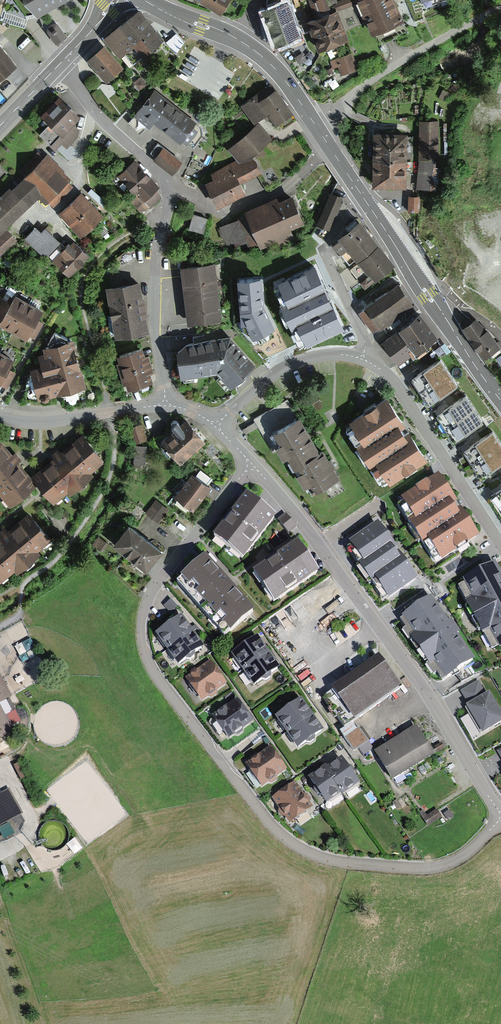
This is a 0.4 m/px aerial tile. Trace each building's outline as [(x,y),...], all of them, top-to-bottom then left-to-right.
[(37,13),(59,0),(29,0),(37,13)] [(221,12),(228,0),(200,0),(221,12)] [(300,39),(288,5),(292,4),(290,0),(267,0),(267,8),(260,10),(275,49),(300,39)] [(349,40),(338,12),(356,4),(354,0),(341,0),(337,2),(337,0),(311,0),(308,1),(314,16),(306,19),(319,53),(349,40)] [(404,22),(394,0),(354,0),(356,4),(371,37),(404,22)] [(162,41),(138,11),(103,39),(119,58),(125,54),(133,64),(162,41)] [(47,31),(55,43),(66,35),(58,24),(54,22),(50,24),(48,26),(47,31)] [(17,64),(7,52),(0,43),(0,77),(17,64)] [(103,47),(87,61),(95,70),(106,82),(122,68),(103,47)] [(341,74),(358,68),(352,52),(330,60),(333,68),(338,66),(341,74)] [(158,65),(150,56),(142,63),(150,72),(158,65)] [(141,77),(134,83),(136,85),(134,87),(137,92),(147,85),(141,77)] [(277,126),(292,115),(272,86),(242,107),(254,124),(264,117),(266,120),(270,117),(277,126)] [(168,101),(155,91),(134,117),(149,129),(153,124),(181,145),(183,142),(188,146),(189,144),(194,148),(203,137),(202,130),(196,125),(197,124),(181,111),(168,101)] [(71,106),(59,95),(41,112),(50,121),(39,132),(54,148),(61,141),(66,146),(78,135),(80,127),(74,122),(81,115),(71,106)] [(439,120),(420,120),(419,158),(438,159),(439,120)] [(273,140),(259,124),(228,150),(237,162),(240,164),(252,158),(273,140)] [(374,130),(372,185),(390,185),(406,186),(407,131),(391,131),(374,130)] [(172,176),(182,164),(158,144),(150,153),(154,157),(155,158),(153,161),(172,176)] [(0,199),(0,225),(1,226),(0,227),(0,251),(1,252),(16,238),(4,226),(43,191),(53,202),(71,186),(67,181),(70,178),(49,155),(45,158),(40,153),(21,171),(25,176),(6,193),(0,199)] [(206,186),(217,210),(246,196),(240,185),(262,174),(256,161),(252,158),(240,164),(237,162),(210,175),(213,181),(206,186)] [(419,159),(416,188),(437,190),(440,168),(435,166),(436,160),(419,159)] [(148,177),(136,162),(118,177),(137,198),(131,203),(140,213),(149,206),(150,208),(162,198),(156,191),(159,188),(148,177)] [(93,203),(81,190),(59,211),(71,224),(81,235),(103,214),(93,203)] [(315,225),(330,232),(344,200),(330,193),(315,225)] [(419,195),(409,195),(408,211),(418,211),(419,195)] [(298,213),(292,198),(280,203),(277,198),(244,212),(246,217),(219,229),(226,246),(235,242),(237,246),(245,243),(248,249),(258,245),(259,249),(277,241),(279,246),(295,239),(291,231),(304,226),(298,213)] [(482,238),(500,235),(498,212),(479,214),(482,238)] [(208,220),(192,215),(188,230),(203,235),(208,220)] [(360,224),(338,240),(339,242),(332,248),(338,255),(340,254),(349,266),(355,261),(358,265),(379,248),(369,236),(360,224)] [(45,255),(60,239),(46,226),(42,231),(36,226),(26,238),(45,255)] [(52,259),(69,275),(89,253),(72,237),(63,247),(52,259)] [(387,259),(379,248),(358,265),(351,270),(365,289),(374,282),(375,283),(395,268),(387,259)] [(214,266),(182,270),(189,327),(221,323),(217,291),(214,266)] [(329,300),(313,267),(283,281),(280,276),(270,281),(281,305),(279,306),(298,347),(304,344),(306,348),(344,330),(329,300)] [(261,279),(235,281),(240,325),(244,325),(251,339),(274,328),(264,306),(262,288),(261,279)] [(139,283),(106,288),(114,339),(148,334),(144,310),(139,283)] [(398,285),(363,308),(365,309),(357,314),(371,332),(378,328),(380,330),(413,308),(398,285)] [(25,337),(28,333),(34,336),(42,322),(36,319),(41,309),(15,295),(10,303),(4,300),(0,306),(0,323),(25,337)] [(461,326),(483,358),(500,346),(494,338),(488,329),(485,331),(475,316),(470,320),(468,316),(459,322),(462,326),(461,326)] [(419,317),(382,343),(398,366),(411,357),(414,360),(427,351),(426,349),(437,341),(419,317)] [(56,392),(85,385),(74,336),(67,338),(55,331),(48,343),(43,344),(45,352),(40,353),(43,365),(32,367),(39,396),(56,392)] [(256,366),(230,338),(217,340),(187,346),(177,356),(181,381),(218,376),(231,391),(256,366)] [(145,356),(142,348),(114,356),(123,384),(126,383),(128,389),(152,382),(150,374),(154,373),(149,355),(145,356)] [(13,357),(0,350),(0,383),(7,387),(16,372),(8,367),(13,357)] [(457,382),(441,356),(430,363),(428,361),(406,375),(412,384),(410,385),(421,401),(423,400),(428,408),(450,394),(447,389),(457,382)] [(483,419),(466,393),(449,404),(447,401),(432,411),(437,420),(435,422),(445,438),(448,436),(453,445),(473,431),(470,427),(483,419)] [(426,462),(385,399),(348,423),(351,427),(346,430),(381,485),(386,482),(389,486),(426,462)] [(167,457),(175,466),(206,440),(197,429),(186,417),(180,422),(178,419),(175,418),(172,419),(171,422),(171,424),(173,427),(161,438),(173,452),(167,457)] [(296,467),(319,454),(311,439),(299,418),(273,432),(280,446),(275,449),(282,461),(287,458),(293,468),(296,467)] [(132,443),(147,438),(142,423),(127,428),(132,443)] [(493,428),(476,439),(474,437),(458,447),(463,456),(458,459),(469,476),(474,473),(480,481),(500,468),(500,464),(500,462),(500,461),(500,441),(493,428)] [(86,473),(103,459),(82,434),(58,455),(32,477),(53,501),(68,488),(70,490),(88,475),(86,473)] [(9,504),(35,483),(15,458),(0,440),(0,493),(9,504)] [(135,451),(132,451),(131,468),(143,468),(143,465),(145,465),(145,462),(148,462),(149,450),(146,449),(146,446),(135,445),(135,451)] [(312,494),(338,479),(332,468),(323,452),(319,454),(296,467),(300,474),(296,476),(303,488),(307,485),(312,494)] [(176,498),(194,511),(212,488),(208,485),(212,480),(200,471),(196,476),(193,474),(176,498)] [(480,536),(439,473),(401,498),(403,500),(397,504),(434,562),(440,559),(441,561),(480,536)] [(488,498),(500,514),(500,489),(488,498)] [(244,557),(276,516),(256,501),(247,494),(215,535),(244,557)] [(146,512),(157,521),(168,508),(156,499),(146,512)] [(29,511),(4,533),(0,536),(0,579),(0,580),(14,568),(17,572),(41,551),(39,549),(52,538),(29,511)] [(286,514),(278,520),(289,533),(296,527),(286,514)] [(377,521),(345,543),(386,602),(418,580),(377,521)] [(159,555),(162,551),(128,525),(113,545),(147,571),(159,555)] [(298,538),(253,569),(275,601),(320,570),(306,550),(298,538)] [(96,553),(103,544),(96,539),(89,548),(96,553)] [(207,555),(176,582),(224,636),(254,609),(227,578),(207,555)] [(495,561),(462,578),(464,582),(458,586),(491,649),(498,645),(499,647),(500,646),(500,572),(495,561)] [(433,597),(400,620),(440,680),(474,658),(451,623),(433,597)] [(171,598),(164,605),(170,612),(177,605),(171,598)] [(204,646),(182,614),(155,632),(178,665),(188,659),(190,659),(195,655),(195,652),(204,646)] [(281,668),(258,635),(232,653),(254,685),(262,680),(266,681),(271,677),(272,673),(281,668)] [(29,642),(17,646),(19,653),(31,650),(29,642)] [(369,661),(331,687),(354,720),(402,687),(378,654),(369,661)] [(227,683),(210,660),(186,677),(202,701),(208,697),(212,698),(217,694),(218,690),(227,683)] [(10,696),(0,677),(0,702),(10,696)] [(490,691),(487,693),(479,680),(461,690),(468,704),(466,705),(483,733),(500,722),(500,711),(490,691)] [(253,721),(236,697),(211,715),(228,739),(234,735),(238,735),(243,732),(243,728),(253,721)] [(324,730),(302,698),(276,717),(298,748),(306,743),(310,743),(315,740),(315,736),(324,730)] [(12,730),(0,708),(0,737),(12,730)] [(395,738),(373,750),(390,779),(433,754),(416,725),(395,738)] [(358,728),(345,737),(354,750),(368,741),(358,728)] [(287,770),(270,746),(245,764),(262,787),(268,783),(272,784),(277,780),(278,776),(287,770)] [(332,781),(341,794),(342,796),(361,783),(342,756),(327,767),(335,779),(332,781)] [(335,779),(327,767),(326,765),(309,778),(315,786),(314,790),(317,795),(320,795),(327,804),(341,794),(332,781),(335,779)] [(312,807),(295,782),(272,799),(279,808),(278,812),(281,817),(284,817),(289,823),(312,807)] [(0,792),(0,824),(21,814),(8,788),(0,792)] [(425,819),(430,826),(443,818),(438,810),(425,819)]
